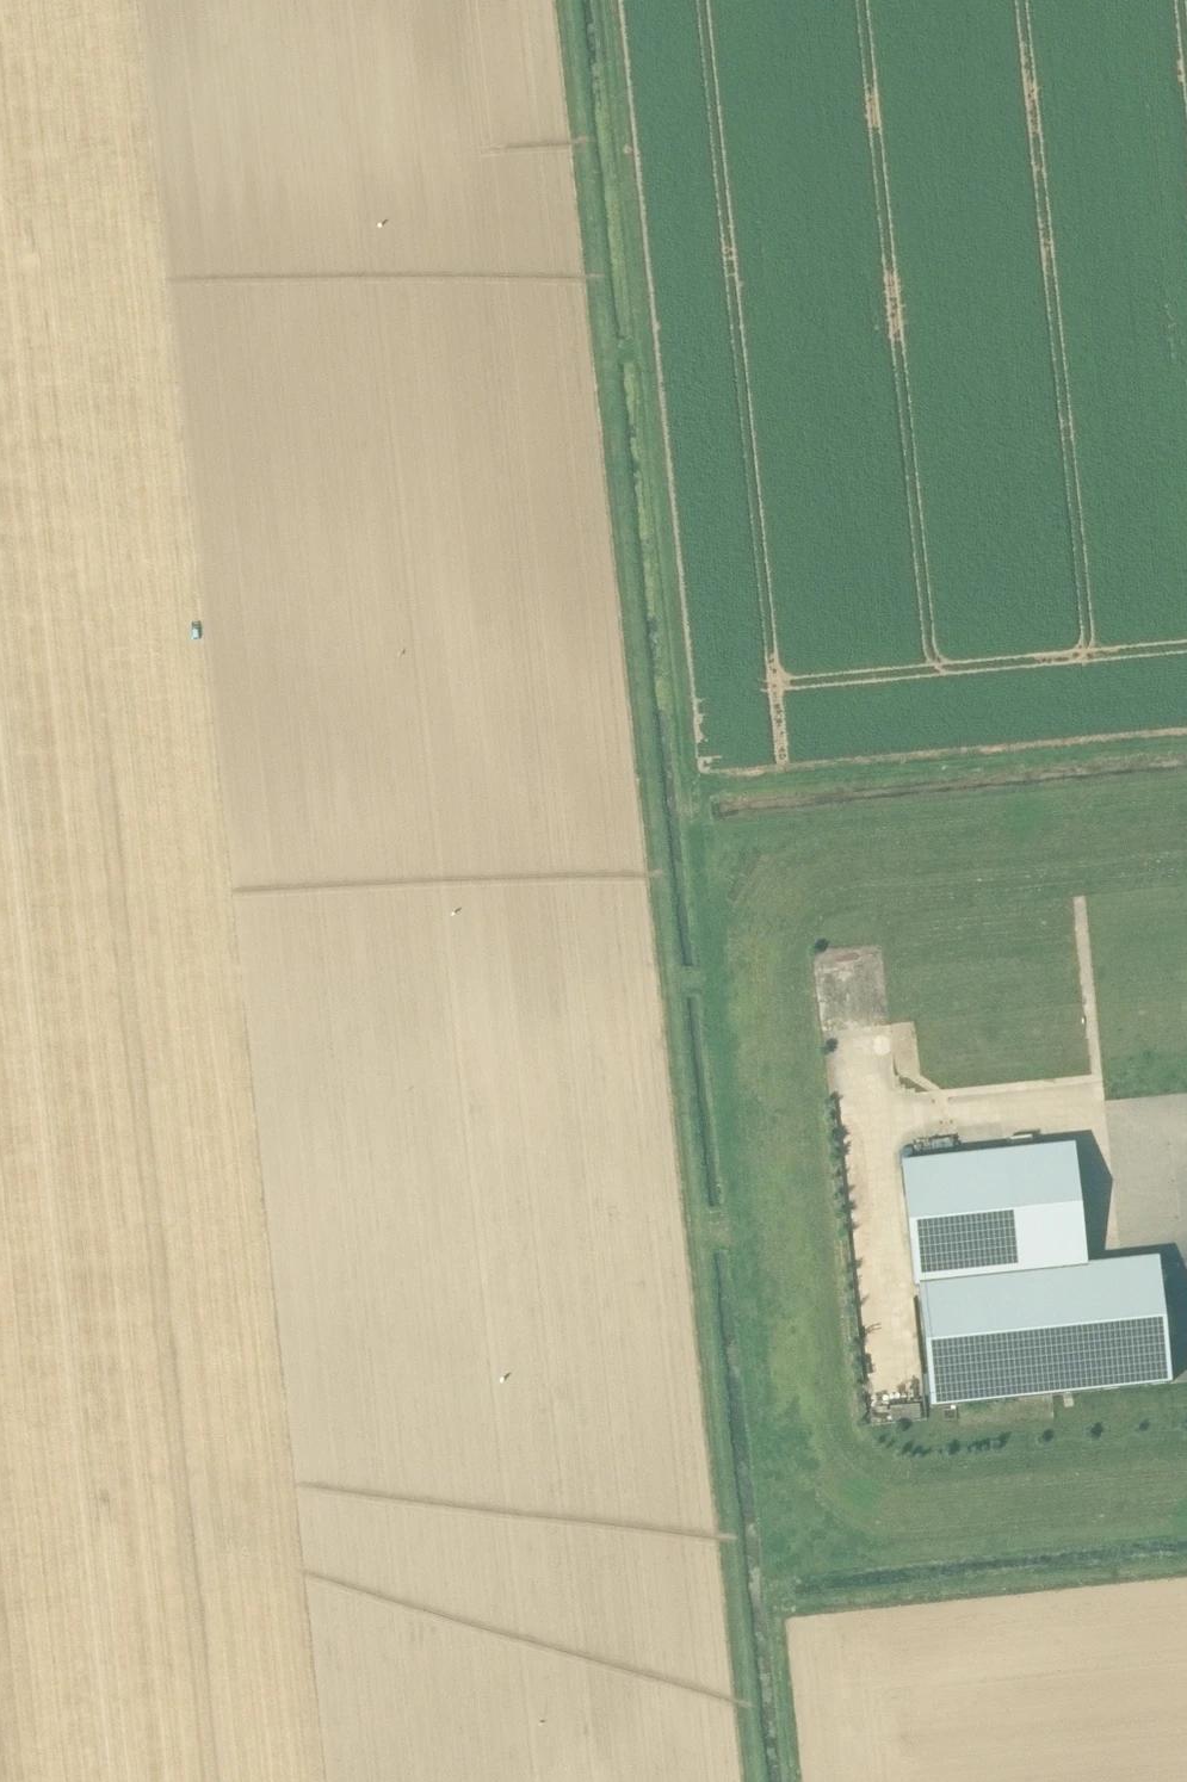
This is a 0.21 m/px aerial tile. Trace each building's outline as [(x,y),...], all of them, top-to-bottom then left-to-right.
[(1004,1152),(902,1162),(915,1286),(919,1286),(932,1407),(1171,1383),(1159,1258),(1088,1265),(1074,1144),(1004,1152)]
